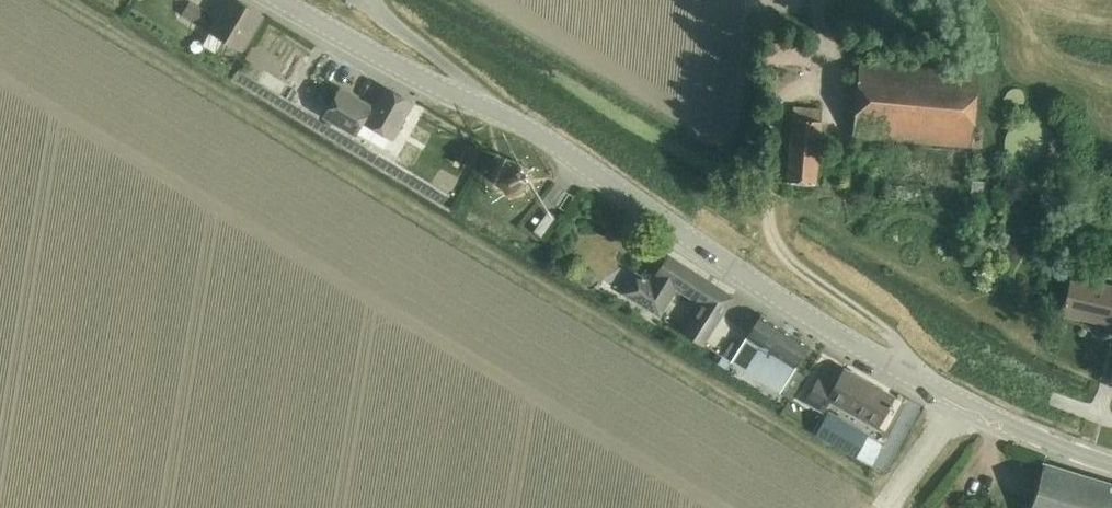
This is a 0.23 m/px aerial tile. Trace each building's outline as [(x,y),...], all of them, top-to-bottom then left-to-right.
[(235,0),(231,0),(226,9),(219,5),(213,16),(213,17),(219,21),(213,32),(241,48),(260,14),(235,0)] [(183,15),(199,25),(207,12),(190,2),(183,15)] [(977,71),(859,61),(853,137),(971,147),(977,71)] [(391,141),(413,103),(385,87),(373,108),(339,88),(322,118),(354,137),(362,124),(391,141)] [(815,184),(820,122),(822,109),(793,106),(787,182),(815,184)] [(498,172),(497,175),(496,180),(497,184),(499,187),(501,190),(505,193),(508,194),(512,195),(516,194),(520,192),(523,190),(526,187),(527,183),(528,179),(527,175),(525,171),(523,168),(519,165),(516,164),(512,163),(508,164),(504,166),(501,168),(498,172)] [(676,291),(691,301),(698,305),(681,332),(702,345),(733,297),(691,271),(668,256),(650,283),(635,273),(622,294),(660,318),(676,291)] [(1071,276),(1063,316),(1107,325),(1104,338),(1111,340),(1111,285),(1071,276)] [(740,347),(732,361),(725,357),(722,355),(717,363),(727,369),(730,363),(779,393),(809,344),(759,315),(740,347)] [(733,343),(725,357),(732,361),(740,347),(733,343)] [(822,375),(806,404),(824,414),(829,403),(876,429),(894,397),(844,369),(836,383),(822,375)] [(828,410),(815,434),(855,458),(869,434),(828,410)] [(1065,470),(1044,463),(1030,507),(1111,507),(1111,484),(1065,470)]
